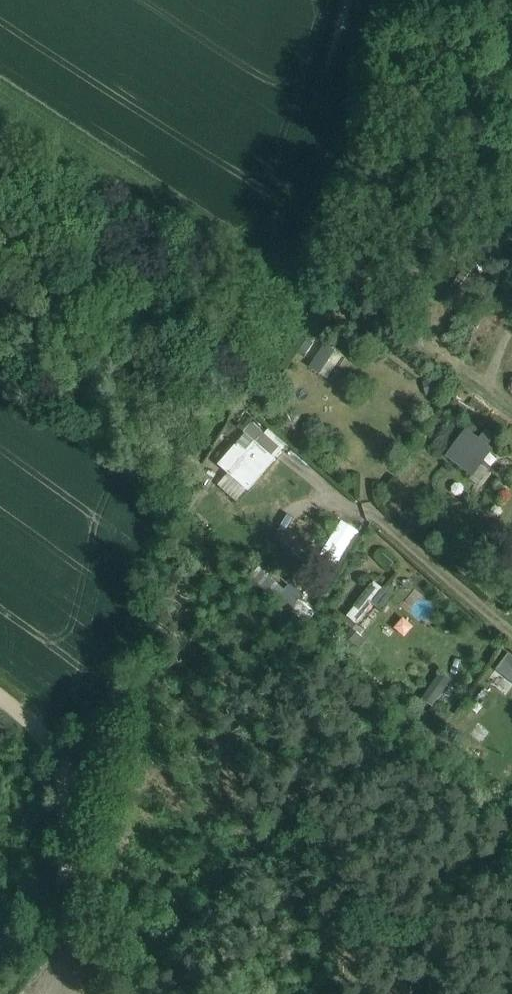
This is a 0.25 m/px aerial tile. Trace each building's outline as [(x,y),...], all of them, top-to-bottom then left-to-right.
[(496,115),(507,123),(511,116),(511,103),(507,99),(496,115)] [(328,380),(343,356),(326,344),(310,368),(328,380)] [(427,397),(439,394),(436,379),(423,382),(427,397)] [(238,443),(218,465),(228,474),(218,486),(237,503),(274,460),(272,457),(279,448),(252,424),(244,433),(251,438),(243,447),(238,443)] [(464,432),(447,456),(473,476),(470,480),(478,486),(489,472),(481,466),(492,452),(485,447),(493,438),(486,433),(479,442),(464,432)] [(322,549),(341,561),(362,528),(343,516),(322,549)] [(259,567),(251,578),(308,625),(317,613),(300,599),(304,595),(290,585),(286,590),(259,567)] [(375,583),(349,614),(359,622),(384,590),(375,583)] [(353,629),(346,638),(356,647),(363,637),(353,629)] [(441,672),(422,699),(434,707),(452,680),(441,672)]
